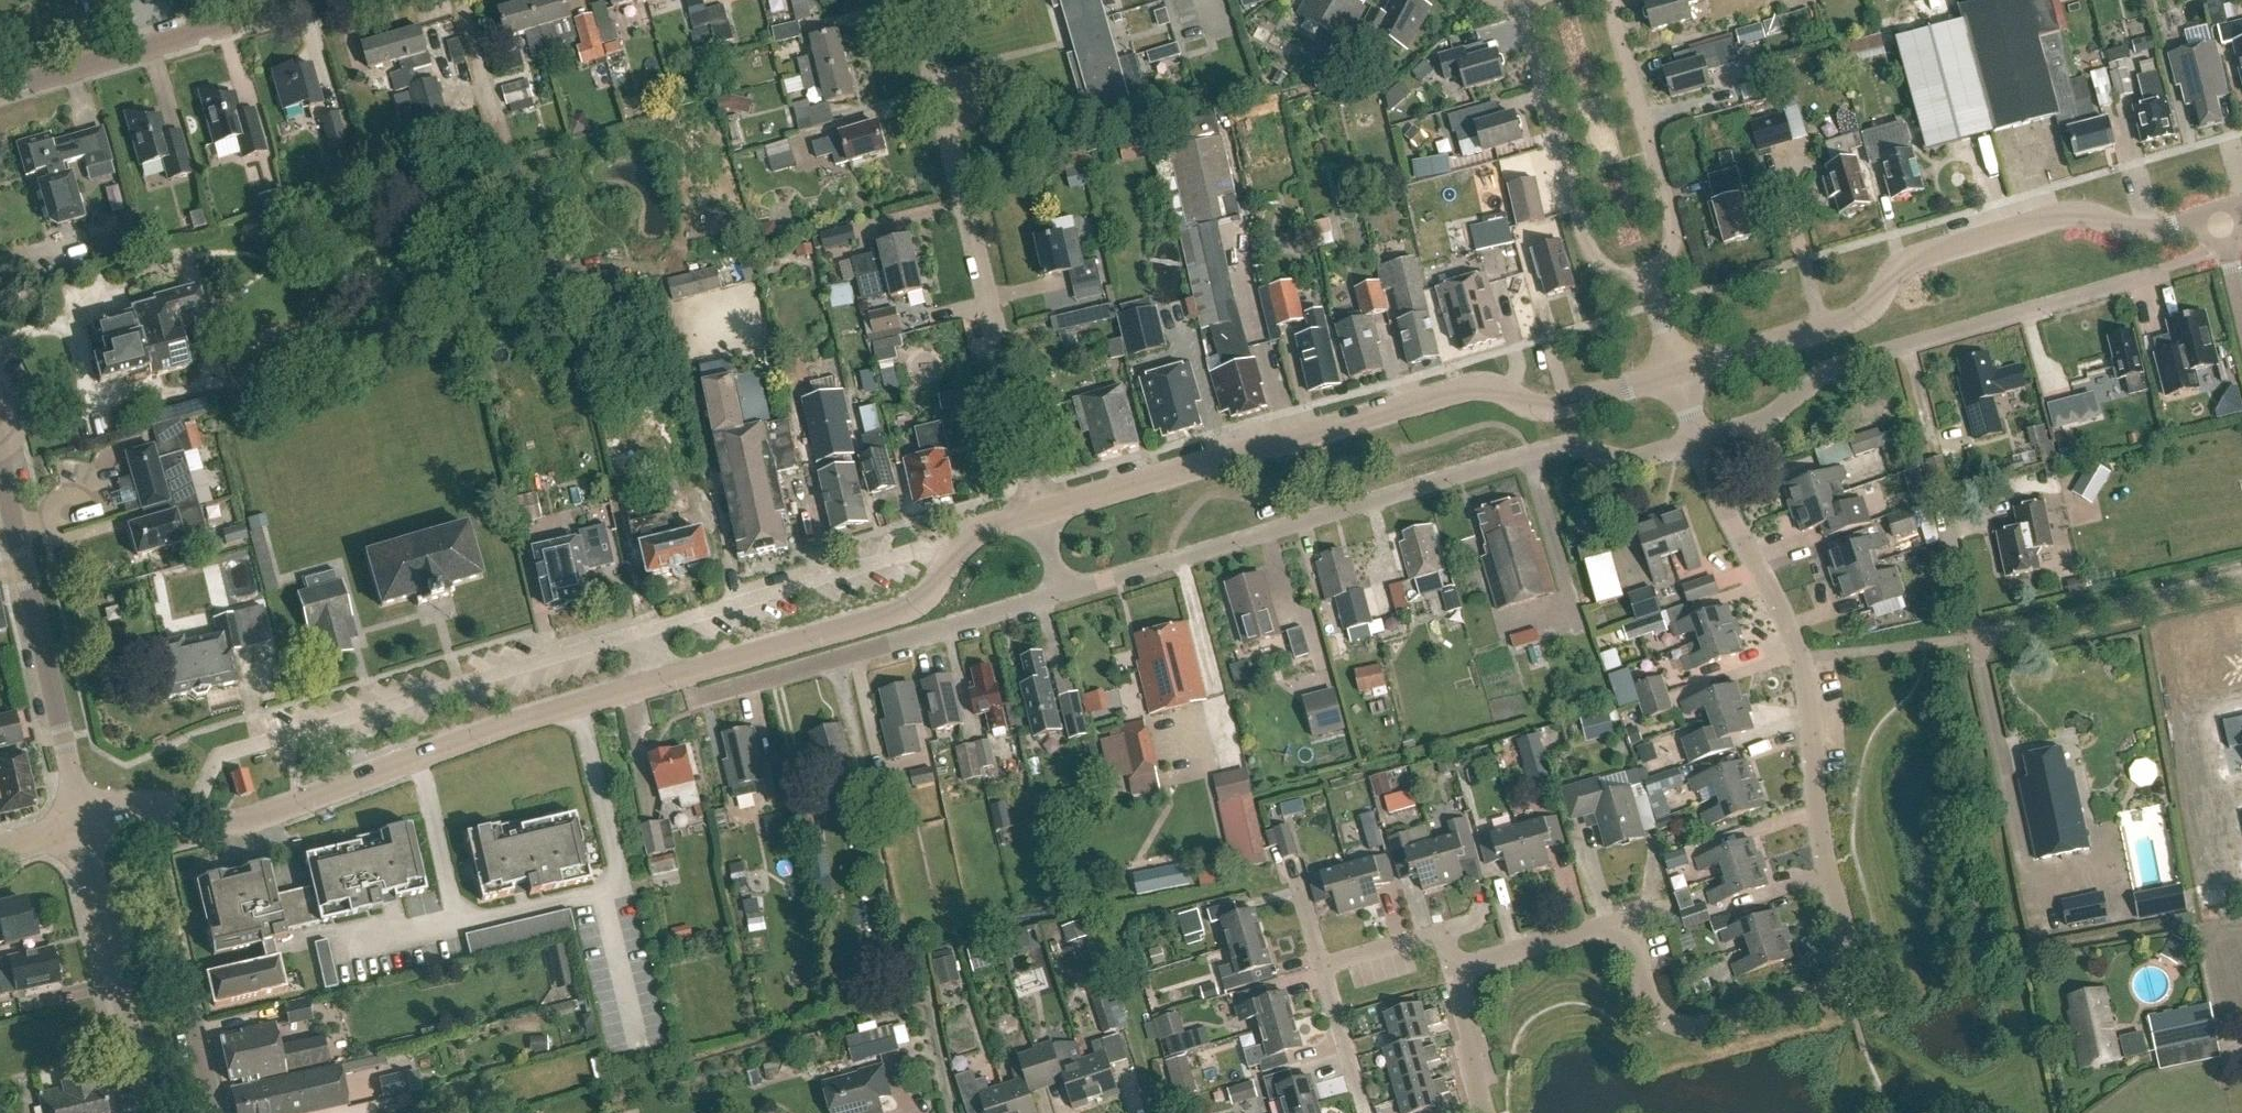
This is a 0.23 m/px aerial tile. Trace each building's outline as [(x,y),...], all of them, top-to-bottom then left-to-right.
[(572,20),(567,0),(539,0),(535,1),(549,54),(561,51),(559,45),(578,39),(572,20)] [(615,8),(643,0),(612,0),(615,8)] [(689,15),(706,10),(703,0),(685,0),(689,15)] [(797,22),(812,19),(808,1),(811,0),(792,0),(797,22)] [(1055,9),(1062,7),(1076,54),(1068,56),(1070,64),(1078,91),(1080,96),(1088,94),(1095,118),(1132,107),(1150,101),(1137,55),(1130,58),(1118,61),(1101,0),(1052,0),(1055,9)] [(1244,8),(1265,2),(1265,0),(1242,0),(1244,8)] [(1316,0),(1307,0),(1298,16),(1332,35),(1323,50),(1338,58),(1365,10),(1351,3),(1352,0),(1316,0)] [(1409,0),(1395,0),(1385,19),(1373,13),(1357,41),(1372,49),(1380,35),(1406,49),(1427,10),(1409,0)] [(1702,0),(1668,0),(1645,6),(1646,10),(1643,14),(1645,21),(1650,22),(1653,32),(1691,22),(1687,7),(1703,3),(1702,0)] [(1977,4),(1959,9),(1963,22),(1896,40),(1926,148),(1923,149),(1924,153),(2058,116),(2063,133),(2060,133),(2061,134),(2069,132),(2076,159),(2115,149),(2107,120),(2092,124),(2090,119),(2095,117),(2090,100),(2076,104),(2069,79),(2072,78),(2052,0),(1991,0),(1977,4)] [(2214,30),(2220,28),(2229,26),(2223,0),(2207,0),(2214,30)] [(549,54),(535,1),(500,11),(508,38),(526,33),(533,59),(549,54)] [(606,2),(592,5),(598,30),(602,45),(618,40),(614,25),(612,26),(606,2)] [(711,25),(710,25),(716,45),(734,40),(724,5),(706,10),(711,25)] [(1156,13),(1161,28),(1171,25),(1166,9),(1156,13)] [(711,25),(706,10),(689,15),(694,30),(710,25),(711,25)] [(802,37),(798,22),(772,28),(775,43),(802,37)] [(2220,28),(2224,46),(2235,44),(2240,64),(2239,68),(2241,75),(2241,23),(2229,26),(2220,28)] [(1762,24),(1736,31),(1741,47),(1766,39),(1762,24)] [(403,72),(408,89),(411,88),(420,122),(441,116),(437,99),(443,97),(437,78),(418,83),(414,70),(416,69),(413,58),(428,54),(421,29),(393,37),(400,62),(403,72)] [(583,46),(579,47),(583,65),(606,59),(602,45),(598,30),(580,34),(583,46)] [(797,61),(801,77),(847,66),(839,33),(811,40),(815,56),(797,61)] [(1881,36),(1841,47),(1846,67),(1887,57),(1881,36)] [(371,71),(400,62),(393,37),(364,45),(371,71)] [(2132,42),(2135,54),(2156,49),(2153,37),(2132,42)] [(1734,41),(1715,46),(1690,53),(1693,66),(1664,74),(1666,78),(1662,81),(1664,89),(1669,90),(1672,100),(1710,89),(1706,75),(1741,65),(1734,41)] [(605,47),(607,56),(622,52),(620,43),(605,47)] [(2230,96),(2217,43),(2169,55),(2177,88),(2182,86),(2187,107),(2194,105),(2196,111),(2201,129),(2222,123),(2217,100),(2230,96)] [(1173,57),(1174,59),(1182,56),(1182,55),(1178,44),(1170,47),(1173,57)] [(2107,51),(2111,64),(2127,60),(2123,47),(2107,51)] [(1467,63),(1464,50),(1438,57),(1445,82),(1461,77),(1466,92),(1504,81),(1501,70),(1504,67),(1502,59),(1497,58),(1496,54),(1467,63)] [(464,51),(453,55),(457,66),(468,63),(464,51)] [(499,58),(503,73),(525,68),(521,52),(499,58)] [(2126,63),(2110,67),(2118,102),(2135,97),(2126,63)] [(311,66),(306,67),(293,71),(291,66),(272,71),(283,112),(307,105),(309,110),(322,106),(311,66)] [(805,91),(823,87),(827,105),(855,98),(847,66),(801,77),(805,91)] [(1279,71),(1272,83),(1281,88),(1288,76),(1279,71)] [(403,72),(392,76),(396,92),(408,89),(403,72)] [(2101,110),(2116,106),(2106,72),(2092,76),(2101,110)] [(2138,77),(2139,82),(2145,107),(2134,109),(2143,145),(2174,137),(2169,117),(2171,117),(2167,101),(2165,101),(2159,78),(2157,72),(2138,77)] [(529,80),(503,88),(508,106),(534,99),(529,80)] [(1395,88),(1386,96),(1389,113),(1393,109),(1401,102),(1407,97),(1398,85),(1395,88)] [(216,92),(215,88),(199,92),(214,145),(237,139),(243,159),(266,152),(256,117),(242,121),(234,94),(225,97),(216,92)] [(399,95),(403,108),(412,105),(408,92),(399,95)] [(733,95),(729,109),(744,114),(748,100),(733,95)] [(794,105),(801,135),(815,132),(808,101),(794,105)] [(1497,104),(1477,109),(1448,118),(1452,135),(1455,134),(1459,145),(1479,139),(1483,154),(1521,143),(1518,132),(1521,129),(1519,122),(1515,120),(1514,117),(1502,120),(1497,104)] [(1785,115),(1750,125),(1758,156),(1809,141),(1799,107),(1784,111),(1785,115)] [(168,181),(192,174),(182,138),(168,142),(160,116),(151,118),(141,109),(125,114),(140,167),(163,160),(168,181)] [(1841,137),(1861,131),(1857,117),(1841,109),(1837,117),(1841,137)] [(338,113),(321,118),(328,145),(345,140),(338,113)] [(585,114),(568,119),(573,136),(590,131),(585,114)] [(818,159),(833,155),(836,166),(849,163),(886,153),(877,125),(841,135),(841,136),(814,145),(818,159)] [(1887,180),(1893,199),(1896,198),(1903,200),(1907,195),(1922,191),(1915,166),(1916,166),(1912,152),(1911,152),(1903,125),(1862,137),(1870,165),(1881,161),(1887,181),(1887,180)] [(1414,129),(1404,140),(1418,153),(1428,142),(1414,129)] [(27,177),(38,174),(67,165),(84,160),(86,169),(111,162),(102,130),(52,144),(50,136),(18,145),(27,177)] [(1122,159),(1156,150),(1151,130),(1116,139),(1122,159)] [(1826,144),(1833,167),(1826,169),(1830,180),(1822,183),(1827,201),(1836,198),(1841,215),(1844,214),(1848,218),(1856,216),(1857,211),(1869,207),(1866,196),(1867,195),(1862,180),(1862,179),(1856,159),(1853,160),(1851,152),(1858,150),(1854,136),(1826,144)] [(1170,150),(1162,152),(1181,233),(1202,330),(1201,330),(1202,331),(1212,328),(1224,370),(1212,374),(1224,412),(1231,410),(1233,419),(1266,409),(1259,384),(1262,383),(1256,363),(1252,362),(1243,364),(1240,355),(1246,345),(1240,326),(1232,323),(1210,227),(1241,220),(1222,139),(1170,150)] [(773,171),(795,164),(788,141),(764,148),(768,159),(769,158),(773,171)] [(1719,156),(1722,167),(1735,163),(1732,152),(1719,156)] [(1447,157),(1415,163),(1418,180),(1450,175),(1447,157)] [(67,165),(38,174),(41,184),(38,185),(49,223),(57,227),(83,220),(71,175),(70,176),(67,165)] [(1067,172),(1070,188),(1087,184),(1084,169),(1067,172)] [(1748,239),(1750,239),(1750,238),(1740,203),(1745,201),(1745,203),(1746,203),(1737,169),(1715,175),(1723,201),(1708,205),(1716,231),(1721,229),(1726,245),(1725,245),(1726,246),(1737,242),(1737,243),(1748,240),(1748,239)] [(1517,228),(1544,222),(1534,181),(1508,187),(1517,228)] [(1349,182),(1339,184),(1340,193),(1350,191),(1349,182)] [(273,194),(255,199),(259,212),(277,207),(273,194)] [(1358,194),(1337,199),(1340,209),(1361,204),(1358,194)] [(203,210),(189,213),(194,229),(208,226),(203,210)] [(118,216),(124,238),(136,235),(129,213),(118,216)] [(1330,220),(1314,223),(1320,248),(1335,244),(1330,220)] [(1518,264),(1514,245),(1508,220),(1471,229),(1470,228),(1454,231),(1457,243),(1473,239),(1476,254),(1505,247),(1509,266),(1518,264)] [(771,224),(761,226),(764,240),(778,237),(776,227),(771,224)] [(813,237),(816,249),(823,247),(824,250),(856,242),(853,227),(813,237)] [(1084,264),(1076,231),(1037,240),(1041,260),(1038,261),(1041,277),(1045,276),(1046,278),(1070,272),(1074,289),(1101,283),(1096,262),(1084,264)] [(858,279),(869,276),(917,265),(910,237),(879,245),(881,252),(853,259),(858,279)] [(1574,289),(1560,242),(1530,251),(1539,280),(1542,281),(1547,297),(1574,289)] [(797,262),(814,257),(810,245),(793,250),(797,262)] [(672,302),(755,281),(749,259),(667,280),(672,302)] [(1439,358),(1414,259),(1378,268),(1383,292),(1394,290),(1402,322),(1399,323),(1410,366),(1439,358)] [(917,265),(869,276),(872,288),(888,284),(892,299),(923,292),(917,265)] [(1499,324),(1485,275),(1436,289),(1450,339),(1456,338),(1460,352),(1500,341),(1495,325),(1499,324)] [(1278,328),(1303,321),(1294,282),(1269,288),(1278,328)] [(850,283),(828,287),(832,310),(855,305),(850,283)] [(1387,313),(1379,283),(1356,289),(1364,319),(1336,326),(1351,380),(1384,371),(1377,345),(1380,344),(1373,317),(1387,313)] [(187,317),(205,312),(198,287),(154,299),(155,303),(132,310),(133,314),(92,325),(98,348),(102,347),(105,358),(94,361),(100,384),(149,371),(149,368),(155,367),(157,376),(188,367),(184,350),(189,349),(188,344),(182,345),(178,329),(189,326),(187,317)] [(1074,330),(1114,319),(1110,305),(1070,316),(1053,319),(1054,332),(1074,330)] [(1157,306),(1118,316),(1128,357),(1167,347),(1157,306)] [(869,314),(874,334),(900,328),(895,309),(869,314)] [(1340,386),(1322,312),(1306,315),(1311,335),(1297,338),(1310,393),(1340,386)] [(2218,366),(2205,315),(2168,324),(2176,352),(2156,357),(2167,397),(2199,389),(2194,372),(2218,366)] [(2136,350),(2132,334),(2110,339),(2116,362),(2113,362),(2118,381),(2126,379),(2130,396),(2147,392),(2143,373),(2137,350),(2136,350)] [(901,336),(872,342),(877,364),(880,364),(883,381),(897,378),(893,360),(898,359),(896,349),(903,348),(901,336)] [(1108,342),(1111,360),(1126,358),(1122,340),(1108,342)] [(1963,379),(1958,380),(1976,441),(2003,434),(1993,398),(2005,395),(2005,394),(2026,388),(2019,366),(1998,372),(1998,371),(1993,373),(1988,354),(1959,363),(1963,379)] [(778,475),(800,471),(789,421),(768,426),(766,418),(765,419),(763,409),(753,411),(754,414),(741,416),(734,377),(737,376),(735,363),(701,370),(704,385),(741,561),(788,551),(781,519),(786,518),(778,475)] [(1201,403),(1190,365),(1140,379),(1156,433),(1162,431),(1164,439),(1202,428),(1195,404),(1201,403)] [(2071,390),(2082,430),(2109,423),(2097,382),(2071,390)] [(2213,388),(2217,413),(2241,410),(2238,385),(2213,388)] [(1099,459),(1140,447),(1122,387),(1075,401),(1084,433),(1091,431),(1099,459)] [(851,424),(843,391),(803,400),(824,491),(822,494),(824,498),(826,501),(833,532),(868,524),(855,467),(844,470),(841,460),(854,456),(847,425),(851,424)] [(963,420),(980,417),(975,391),(940,397),(942,410),(960,407),(963,420)] [(881,432),(882,432),(876,406),(860,410),(866,437),(881,432)] [(127,514),(143,509),(158,504),(160,511),(156,512),(158,519),(161,518),(161,519),(171,516),(171,515),(175,514),(175,515),(198,508),(182,454),(191,452),(182,420),(153,429),(158,447),(154,448),(153,447),(126,455),(132,477),(118,481),(117,485),(119,485),(121,492),(118,493),(122,505),(125,504),(126,509),(124,510),(127,514)] [(948,450),(942,425),(917,431),(923,459),(908,463),(917,504),(920,503),(923,506),(923,507),(934,505),(933,504),(935,500),(938,499),(938,498),(951,495),(948,481),(951,480),(947,465),(946,465),(942,452),(948,450)] [(1887,433),(1890,443),(1912,437),(1909,426),(1887,433)] [(1854,456),(1884,446),(1878,428),(1849,438),(1854,456)] [(893,472),(881,432),(862,438),(868,457),(860,459),(865,476),(866,475),(871,495),(896,488),(891,473),(893,472)] [(2054,439),(2040,442),(2043,461),(2059,457),(2054,439)] [(2022,459),(2007,462),(2009,472),(2024,468),(2022,459)] [(2091,461),(2078,484),(2098,495),(2111,472),(2091,461)] [(2045,467),(2047,479),(2058,478),(2056,465),(2045,467)] [(1787,504),(1790,512),(1843,494),(1840,483),(1847,480),(1843,469),(1787,488),(1792,502),(1787,504)] [(1924,487),(1909,491),(1914,505),(1928,501),(1929,501),(1928,500),(1924,487)] [(537,494),(515,499),(520,524),(542,518),(537,494)] [(1843,494),(1790,512),(1793,521),(1797,519),(1802,534),(1821,527),(1826,540),(1871,524),(1863,500),(1847,505),(1843,494)] [(606,525),(580,532),(580,533),(581,539),(589,572),(593,571),(595,581),(613,576),(635,571),(633,563),(647,559),(651,577),(676,572),(677,578),(688,575),(687,569),(711,563),(704,533),(671,541),(666,519),(667,519),(667,517),(665,518),(663,511),(661,501),(636,507),(634,498),(625,501),(629,519),(606,525)] [(1521,500),(1477,512),(1487,546),(1485,547),(1488,556),(1482,558),(1498,611),(1555,594),(1539,541),(1536,542),(1533,533),(1531,534),(1521,500)] [(143,509),(146,522),(128,527),(137,557),(184,543),(206,536),(198,508),(175,515),(175,514),(171,515),(171,516),(161,519),(161,518),(158,519),(156,512),(160,511),(158,504),(143,509)] [(2040,571),(2037,556),(2041,549),(2043,550),(2054,547),(2044,504),(2015,510),(2018,525),(2014,532),(2013,531),(1998,535),(2007,578),(2040,571)] [(1893,537),(1918,529),(1911,509),(1887,517),(1893,537)] [(1657,516),(1671,556),(1682,553),(1689,572),(1701,568),(1682,513),(1667,518),(1666,513),(1657,516)] [(265,515),(247,520),(251,533),(262,530),(269,528),(265,515)] [(1671,556),(1657,516),(1649,519),(1650,523),(1636,528),(1655,584),(1667,580),(1660,560),(1671,556)] [(243,525),(222,531),(227,546),(248,540),(243,525)] [(449,587),(482,578),(467,526),(366,555),(381,607),(415,597),(417,607),(435,602),(452,597),(449,587)] [(1445,571),(1432,526),(1404,534),(1406,542),(1399,544),(1410,581),(1445,571)] [(251,533),(249,533),(254,552),(267,548),(262,530),(251,533)] [(1832,579),(1872,565),(1868,554),(1888,547),(1884,536),(1828,555),(1833,569),(1829,571),(1832,579)] [(581,539),(535,550),(548,608),(549,608),(554,610),(554,611),(565,609),(565,608),(569,603),(591,598),(585,572),(589,572),(581,539)] [(1326,600),(1336,597),(1345,631),(1373,624),(1364,587),(1358,588),(1350,559),(1344,560),(1342,551),(1322,557),(1323,562),(1316,564),(1326,600)] [(1597,605),(1623,597),(1610,555),(1585,562),(1597,605)] [(1872,565),(1832,579),(1835,588),(1839,586),(1844,601),(1864,594),(1870,608),(1878,605),(1881,614),(1901,608),(1898,598),(1905,596),(1896,570),(1876,577),(1872,565)] [(303,579),(306,591),(307,593),(299,595),(308,629),(311,642),(320,640),(326,660),(351,652),(348,640),(356,638),(350,617),(341,583),(339,584),(335,570),(303,579)] [(1688,603),(1719,593),(1712,575),(1682,586),(1688,603)] [(1228,586),(1236,615),(1245,646),(1279,636),(1262,576),(1228,586)] [(2067,581),(2070,595),(2086,591),(2083,577),(2067,581)] [(1395,612),(1408,608),(1402,583),(1389,586),(1395,612)] [(1448,613),(1461,609),(1455,587),(1442,590),(1448,613)] [(1635,594),(1628,597),(1636,622),(1643,620),(1656,615),(1661,614),(1653,588),(1635,594)] [(1696,632),(1700,644),(1740,630),(1737,621),(1733,623),(1728,608),(1672,628),(1676,639),(1696,632)] [(235,627),(232,615),(218,618),(219,626),(216,626),(219,636),(184,645),(183,639),(154,646),(166,699),(190,694),(191,695),(192,694),(196,697),(196,698),(206,696),(206,695),(207,691),(210,690),(238,684),(231,652),(244,650),(239,626),(235,627)] [(1662,615),(1636,623),(1641,637),(1667,629),(1662,615)] [(1876,624),(1875,619),(1863,623),(1864,629),(1865,632),(1877,629),(1876,624)] [(1373,624),(1369,625),(1372,636),(1385,633),(1382,620),(1373,622),(1373,624)] [(1206,702),(1186,624),(1136,637),(1142,661),(1137,662),(1142,682),(1140,682),(1148,716),(1206,702)] [(1295,660),(1311,655),(1303,628),(1287,632),(1295,660)] [(1515,649),(1541,641),(1537,628),(1511,636),(1515,649)] [(1740,630),(1700,644),(1703,655),(1683,662),(1688,673),(1743,654),(1738,639),(1743,638),(1740,630)] [(1022,687),(1027,704),(1035,739),(1060,733),(1057,717),(1052,698),(1042,655),(1023,659),(1029,685),(1022,687)] [(1240,665),(1231,667),(1236,683),(1245,681),(1240,665)] [(1382,665),(1355,671),(1359,692),(1386,687),(1382,665)] [(986,714),(990,732),(1006,729),(1002,711),(1003,711),(997,686),(995,686),(991,667),(972,672),(975,685),(969,686),(971,692),(970,692),(976,717),(986,714)] [(1115,674),(1117,686),(1131,683),(1129,671),(1115,674)] [(963,724),(952,676),(923,683),(934,731),(963,724)] [(1646,722),(1673,712),(1662,678),(1634,687),(1646,722)] [(921,725),(912,685),(882,692),(888,721),(883,722),(891,760),(921,753),(914,726),(921,725)] [(1706,709),(1710,720),(1750,707),(1747,698),(1743,700),(1738,685),(1682,705),(1686,716),(1706,709)] [(1089,712),(1109,706),(1103,686),(1083,692),(1089,712)] [(1335,689),(1303,698),(1314,739),(1346,730),(1335,689)] [(1060,696),(1070,740),(1088,735),(1079,692),(1060,696)] [(1714,732),(1694,739),(1682,743),(1690,764),(1735,749),(1731,739),(1754,731),(1749,716),(1753,715),(1750,707),(1710,720),(1714,732)] [(1580,718),(1587,742),(1614,735),(1611,723),(1620,721),(1617,710),(1609,713),(1608,711),(1580,718)] [(22,745),(15,715),(0,718),(0,750),(22,745)] [(1116,729),(1118,737),(1101,741),(1110,781),(1128,777),(1129,783),(1157,776),(1144,722),(1116,729)] [(764,737),(782,739),(783,726),(766,725),(764,737)] [(2230,727),(2237,754),(2241,752),(2241,725),(2230,727)] [(830,795),(858,787),(853,771),(851,772),(846,759),(849,759),(839,727),(812,735),(830,795)] [(1626,731),(1631,745),(1643,742),(1638,727),(1626,731)] [(758,794),(755,783),(764,781),(768,798),(785,794),(778,764),(764,767),(755,728),(723,735),(724,739),(726,738),(732,761),(724,763),(730,789),(733,788),(735,799),(758,794)] [(1518,740),(1526,766),(1546,760),(1539,734),(1518,740)] [(975,745),(981,769),(995,766),(989,742),(975,745)] [(1638,748),(1642,760),(1657,756),(1653,743),(1638,748)] [(981,769),(975,745),(957,748),(964,781),(982,778),(981,769)] [(2074,851),(2090,847),(2073,770),(2068,771),(2063,747),(2057,748),(2057,747),(2024,754),(2023,756),(2028,777),(2019,779),(2037,859),(2050,856),(2050,857),(2075,852),(2074,851)] [(700,805),(686,749),(671,753),(667,753),(664,751),(657,753),(656,756),(651,757),(663,803),(681,798),(683,809),(700,805)] [(29,780),(23,754),(3,759),(0,758),(0,787),(29,780)] [(1451,754),(1436,759),(1440,774),(1456,769),(1451,754)] [(1714,787),(1718,798),(1758,784),(1756,776),(1751,777),(1746,763),(1690,782),(1694,794),(1714,787)] [(932,769),(911,773),(914,787),(935,783),(932,769)] [(1214,775),(1233,861),(1254,857),(1241,798),(1251,796),(1245,769),(1214,775)] [(1679,769),(1644,781),(1650,799),(1664,794),(1685,787),(1679,769)] [(1637,770),(1599,781),(1563,791),(1571,821),(1585,817),(1587,821),(1591,824),(1595,825),(1599,825),(1606,850),(1644,839),(1643,833),(1657,829),(1648,796),(1644,782),(1641,783),(1637,770)] [(240,798),(252,795),(245,772),(233,775),(240,798)] [(1386,772),(1370,776),(1376,797),(1392,792),(1386,772)] [(7,814),(12,813),(15,811),(35,806),(29,780),(0,787),(0,815),(7,814)] [(1761,793),(1758,784),(1718,798),(1722,810),(1702,816),(1706,828),(1762,809),(1757,794),(1761,793)] [(1412,790),(1385,797),(1390,815),(1416,808),(1412,790)] [(466,835),(481,901),(513,894),(512,888),(526,884),(529,897),(590,882),(575,816),(563,818),(562,813),(548,816),(549,821),(521,828),(520,822),(466,835)] [(1370,851),(1384,847),(1374,813),(1360,817),(1370,851)] [(1674,826),(1670,816),(1656,821),(1660,831),(1674,826)] [(1009,818),(995,822),(997,831),(1012,828),(1009,818)] [(1556,818),(1518,828),(1530,872),(1550,866),(1546,850),(1564,844),(1556,818)] [(1448,824),(1452,838),(1431,844),(1443,887),(1464,881),(1459,865),(1478,860),(1466,819),(1448,824)] [(648,856),(667,852),(660,821),(642,826),(648,856)] [(357,845),(306,857),(305,857),(312,888),(275,897),(268,866),(269,866),(269,864),(196,881),(196,883),(197,883),(208,925),(206,925),(214,956),(215,956),(215,955),(261,944),(265,961),(207,975),(214,1007),(286,990),(278,958),(277,958),(273,943),(287,939),(283,925),(290,923),(292,930),(336,920),(381,909),(378,897),(393,894),(394,900),(426,892),(411,828),(412,828),(412,826),(377,834),(356,839),(357,845)] [(1443,887),(1431,844),(1427,826),(1388,837),(1400,881),(1419,876),(1423,892),(1443,887)] [(1284,860),(1296,856),(1288,827),(1275,830),(1280,846),(1284,860)] [(1530,872),(1518,828),(1479,839),(1487,866),(1505,861),(1510,877),(1530,872)] [(1275,830),(1266,833),(1270,848),(1280,846),(1275,830)] [(806,840),(812,868),(828,865),(823,837),(806,840)] [(1721,865),(1725,877),(1765,863),(1762,854),(1758,856),(1753,841),(1697,861),(1701,872),(1721,865)] [(1685,850),(1664,857),(1672,879),(1684,875),(1681,866),(1689,864),(1685,850)] [(676,855),(650,861),(654,877),(680,872),(676,855)] [(1347,867),(1360,910),(1380,905),(1375,889),(1394,883),(1386,856),(1347,867)] [(1765,863),(1725,877),(1728,888),(1708,895),(1712,906),(1768,887),(1763,873),(1768,871),(1765,863)] [(1138,896),(1154,893),(1191,885),(1187,865),(1133,875),(1138,896)] [(1339,916),(1360,910),(1347,867),(1309,878),(1316,905),(1335,900),(1339,916)] [(1221,885),(1218,869),(1198,873),(1201,888),(1221,885)] [(2228,883),(2199,887),(2201,901),(2230,897),(2228,883)] [(2188,912),(2183,885),(2133,895),(2138,921),(2188,912)] [(2062,901),(2067,927),(2108,918),(2103,892),(2062,901)] [(0,907),(0,944),(5,943),(5,946),(19,943),(18,940),(37,935),(32,917),(29,918),(25,901),(0,907)] [(1705,903),(1680,912),(1686,929),(1711,920),(1705,903)] [(1222,922),(1230,949),(1263,939),(1255,912),(1238,917),(1235,905),(1208,912),(1212,925),(1222,922)] [(1198,909),(1178,915),(1186,936),(1204,930),(1198,909)] [(465,936),(470,957),(575,932),(570,910),(465,936)] [(1749,948),(1789,935),(1786,926),(1782,928),(1777,913),(1739,927),(1734,914),(1710,922),(1714,935),(1721,933),(1725,944),(1745,937),(1749,948)] [(2190,913),(2174,915),(2176,926),(2192,923),(2190,913)] [(674,940),(692,936),(690,927),(672,930),(674,940)] [(1022,930),(1003,934),(1007,952),(1026,948),(1022,930)] [(1789,935),(1749,948),(1753,960),(1733,967),(1737,978),(1792,959),(1788,945),(1792,943),(1789,935)] [(1263,939),(1230,949),(1235,965),(1219,970),(1226,993),(1252,985),(1249,973),(1271,967),(1263,939)] [(314,944),(325,990),(338,987),(327,941),(314,944)] [(989,946),(968,951),(973,973),(994,968),(989,946)] [(1161,948),(1149,951),(1154,966),(1166,963),(1161,948)] [(54,949),(0,961),(0,996),(61,982),(54,949)] [(955,957),(934,962),(938,979),(959,974),(955,957)] [(1216,983),(1200,988),(1204,1000),(1220,995),(1216,983)] [(1256,1015),(1261,1032),(1294,1022),(1286,995),(1269,1000),(1265,987),(1239,995),(1246,1018),(1256,1015)] [(2119,1058),(2104,989),(2070,996),(2073,1011),(2068,1012),(2080,1067),(2119,1058)] [(306,999),(284,1004),(290,1026),(306,1022),(313,1021),(308,998),(306,999)] [(571,1002),(544,1010),(546,1019),(574,1011),(571,1002)] [(1109,1003),(1095,1007),(1104,1034),(1118,1030),(1109,1003)] [(2221,1057),(2217,1037),(2209,1003),(2183,1008),(2184,1012),(2150,1020),(2161,1070),(2221,1057)] [(1385,1015),(1389,1031),(1439,1017),(1437,1011),(1423,1015),(1420,1005),(1385,1015)] [(1178,1011),(1157,1018),(1163,1040),(1165,1039),(1171,1056),(1185,1052),(1179,1034),(1184,1033),(1178,1011)] [(1389,1031),(1394,1048),(1419,1041),(1420,1042),(1430,1039),(1427,1029),(1442,1025),(1439,1017),(1389,1031)] [(847,1039),(854,1063),(900,1051),(893,1026),(879,1030),(876,1022),(859,1027),(862,1035),(847,1039)] [(1294,1022),(1261,1032),(1265,1045),(1244,1051),(1249,1069),(1260,1066),(1262,1074),(1289,1066),(1285,1054),(1302,1049),(1294,1022)] [(324,1038),(306,1042),(281,1047),(275,1025),(240,1033),(241,1037),(235,1038),(234,1034),(222,1037),(223,1041),(221,1041),(230,1082),(247,1078),(249,1085),(259,1083),(259,1080),(287,1074),(286,1072),(329,1062),(324,1038)] [(548,1052),(548,1037),(530,1038),(531,1052),(548,1052)] [(1096,1057),(1083,1061),(1096,1100),(1103,1098),(1103,1101),(1120,1095),(1102,1041),(1092,1044),(1096,1057)] [(1384,1051),(1388,1068),(1438,1053),(1436,1047),(1422,1050),(1420,1042),(1419,1041),(1394,1048),(1384,1051)] [(1052,1043),(1035,1049),(1047,1088),(1048,1088),(1046,1083),(1062,1077),(1073,1111),(1090,1105),(1089,1103),(1096,1100),(1083,1061),(1077,1043),(1062,1043),(1053,1045),(1052,1043)] [(1003,1087),(1011,1112),(1037,1112),(1030,1093),(1047,1088),(1035,1049),(1034,1049),(1034,1051),(1020,1056),(1023,1067),(1011,1070),(1016,1083),(1003,1087)] [(1388,1068),(1393,1085),(1429,1074),(1426,1065),(1441,1061),(1438,1053),(1388,1068)] [(1185,1055),(1166,1060),(1176,1097),(1196,1091),(1185,1055)] [(384,1056),(369,1059),(372,1070),(386,1066),(384,1056)] [(602,1056),(591,1058),(598,1087),(608,1085),(602,1056)] [(890,1094),(883,1066),(869,1070),(870,1075),(824,1087),(831,1112),(881,1112),(877,1097),(890,1094)] [(346,1097),(339,1067),(232,1091),(237,1112),(313,1112),(334,1108),(348,1105),(346,1097)] [(1003,1087),(989,1092),(985,1079),(976,1082),(973,1072),(955,1078),(965,1108),(982,1103),(985,1112),(1011,1112),(1003,1087)] [(1285,1112),(1296,1112),(1319,1106),(1311,1079),(1294,1084),(1290,1072),(1264,1080),(1271,1103),(1281,1100),(1285,1112)] [(394,1076),(378,1080),(381,1091),(383,1100),(397,1096),(407,1094),(410,1093),(411,1093),(406,1073),(394,1076)] [(1393,1085),(1398,1101),(1448,1087),(1446,1080),(1432,1084),(1429,1074),(1393,1085)] [(43,1112),(109,1112),(106,1104),(75,1111),(68,1081),(61,1083),(63,1089),(38,1095),(43,1112)] [(1253,1082),(1229,1089),(1233,1105),(1258,1098),(1253,1082)] [(1398,1101),(1401,1112),(1421,1112),(1439,1108),(1436,1098),(1450,1094),(1448,1087),(1398,1101)] [(384,1108),(385,1112),(413,1107),(410,1093),(407,1094),(397,1096),(399,1105),(384,1108)]
